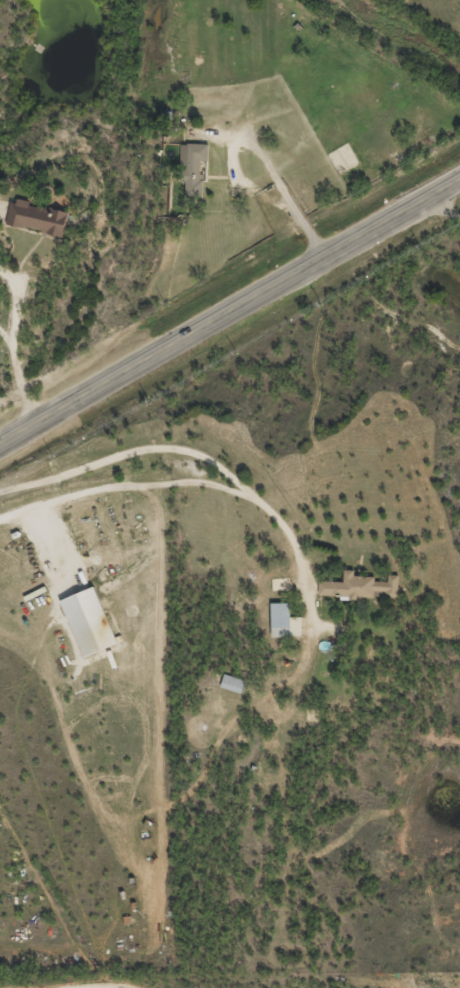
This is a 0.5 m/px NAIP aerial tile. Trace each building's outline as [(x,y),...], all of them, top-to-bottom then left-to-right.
[(208,144),(181,143),(180,182),(185,182),(184,202),(202,203),(203,174),(200,174),(201,161),(208,161),(208,144)] [(64,234),(69,211),(29,203),(29,202),(11,198),(6,223),(64,234)] [(397,597),(398,574),(388,574),(388,581),(374,581),(374,576),(354,575),(354,569),(344,569),(344,581),(320,580),(320,594),(397,597)] [(271,577),(272,590),(290,589),(289,577),(271,577)] [(271,636),(302,635),(302,616),(289,616),(289,602),(271,603),(271,636)] [(240,693),(245,680),(224,673),(220,686),(240,693)]
